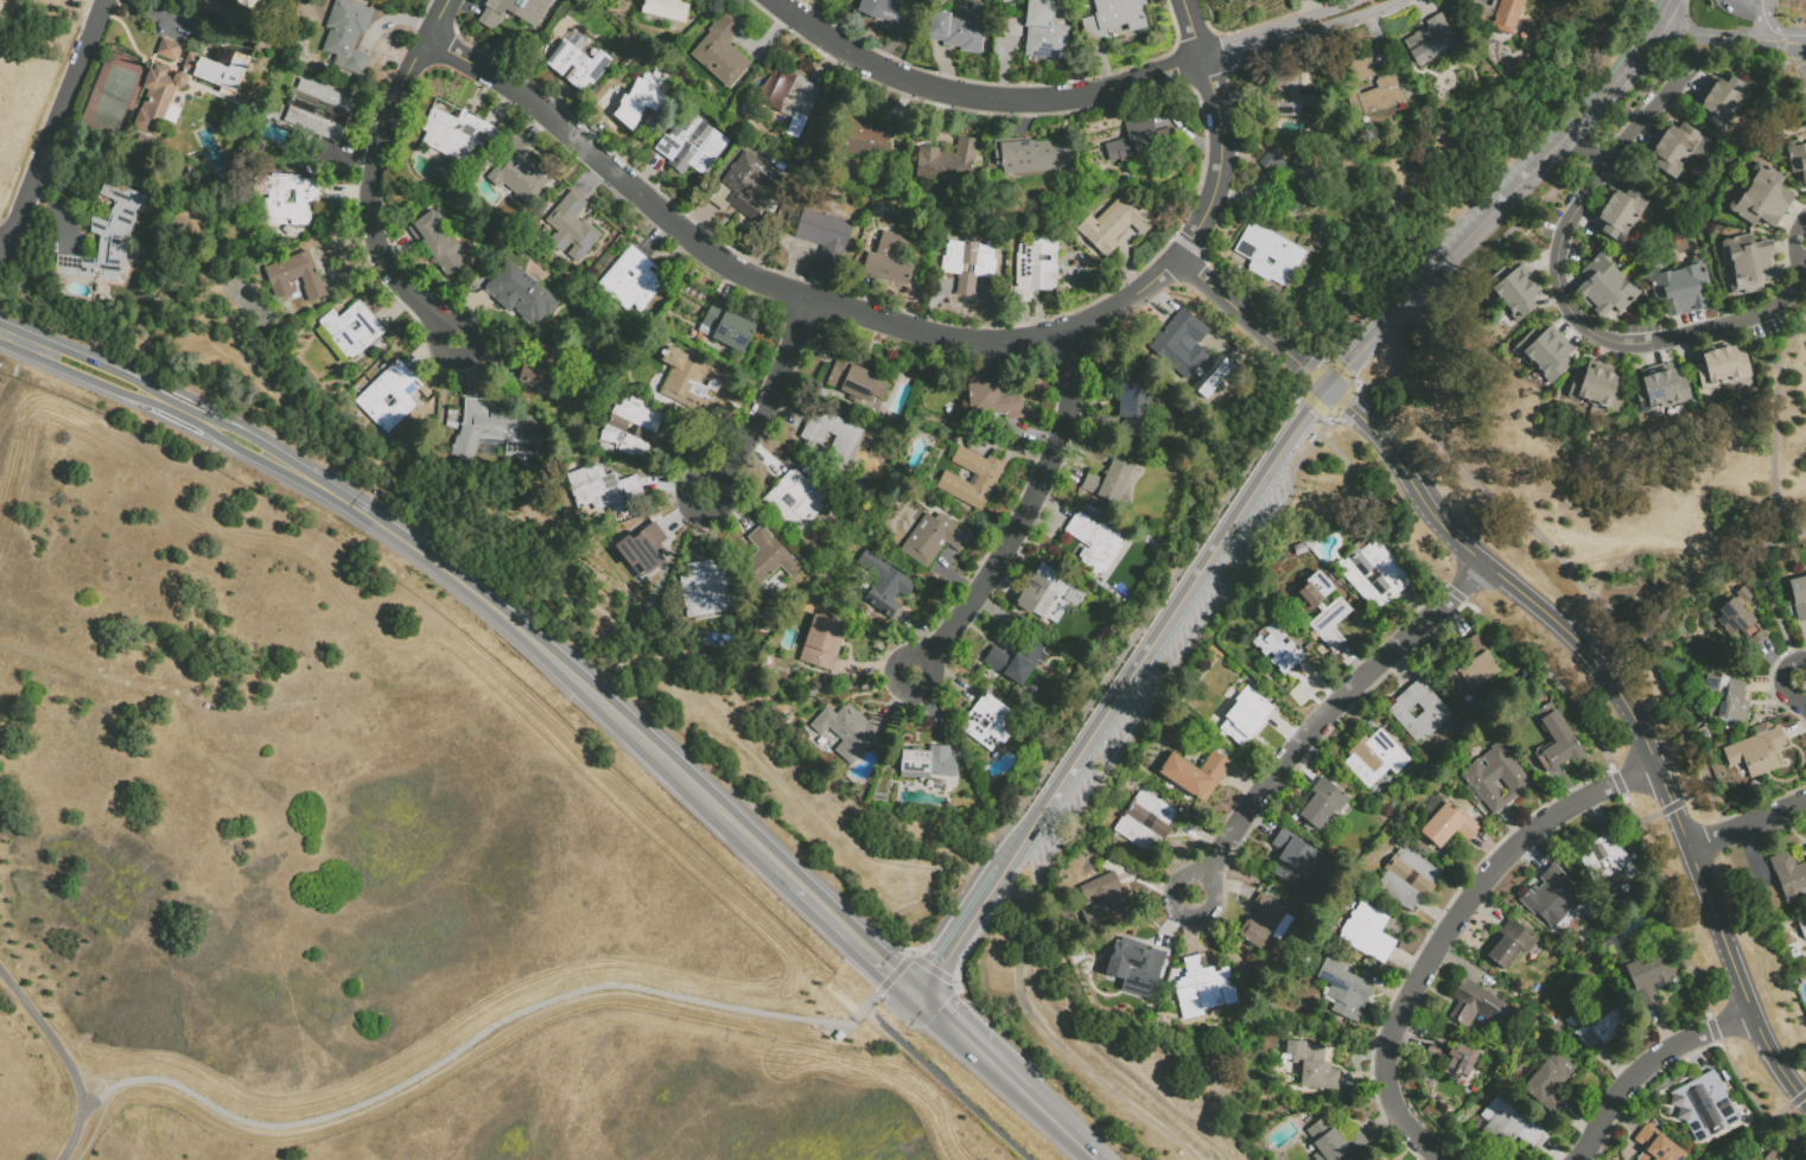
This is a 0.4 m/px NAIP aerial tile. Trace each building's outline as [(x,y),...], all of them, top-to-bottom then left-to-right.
[(325,30),(337,0),(340,0),(374,12),(364,38),(360,37),(352,52),(367,57),(358,77),(332,68),(336,58),(322,52),(329,31),(325,30)] [(479,24),(494,0),(553,0),(534,28),(505,11),(492,33),(479,24)] [(642,14),(645,0),(683,0),(681,4),(689,7),(686,26),(642,14)] [(857,13),(862,0),(899,0),(898,1),(907,4),(905,6),(915,11),(909,26),(899,21),(898,26),(871,19),(857,13)] [(1025,27),(1029,0),(1056,2),(1054,26),(1069,28),(1066,62),(1025,57),(1028,27),(1025,27)] [(1098,15),(1093,0),(1128,0),(1140,0),(1145,0),(1147,6),(1143,8),(1147,30),(1130,34),(1127,26),(1104,32),(1105,39),(1087,44),(1081,21),(1095,18),(1094,15),(1098,15)] [(1500,4),(1501,0),(1525,0),(1512,37),(1490,30),(1490,26),(1468,18),(1474,2),(1490,8),(1494,1),(1500,4)] [(962,21),(964,12),(972,13),(973,5),(985,7),(984,15),(986,17),(981,56),(960,53),(960,49),(943,47),(943,44),(928,42),(929,38),(928,38),(930,13),(950,15),(950,20),(962,21)] [(708,32),(725,14),(743,28),(727,44),(750,65),(729,90),(691,56),(710,34),(708,32)] [(1426,24),(1441,14),(1458,44),(1418,69),(1408,55),(1410,53),(1403,43),(1414,36),(1414,34),(1422,30),(1423,31),(1427,27),(1426,24)] [(1003,37),(1005,19),(1023,20),(1020,39),(1003,37)] [(229,70),(236,53),(250,58),(235,100),(221,95),(222,89),(191,76),(186,87),(180,90),(177,89),(170,107),(182,111),(176,126),(164,121),(157,139),(133,128),(140,111),(141,111),(150,93),(142,89),(151,71),(153,72),(157,66),(168,71),(166,78),(173,81),(176,76),(180,74),(183,75),(184,71),(183,70),(185,63),(177,59),(176,64),(157,57),(163,39),(183,47),(180,53),(189,56),(189,55),(229,70)] [(545,64),(564,40),(591,62),(599,52),(615,64),(594,89),(590,84),(581,94),(545,64)] [(1350,85),(1342,60),(1348,58),(1349,60),(1368,55),(1376,77),(1372,79),(1376,90),(1378,90),(1375,84),(1378,83),(1378,81),(1392,75),(1395,87),(1400,84),(1404,94),(1401,95),(1404,98),(1406,102),(1395,106),(1395,107),(1365,119),(1362,114),(1354,116),(1346,94),(1357,89),(1361,96),(1371,93),(1366,81),(1350,85)] [(764,95),(776,70),(821,90),(796,146),(784,140),(791,120),(769,111),(775,100),(764,95)] [(599,108),(610,96),(609,95),(619,83),(629,91),(625,96),(629,98),(638,79),(649,85),(651,78),(653,79),(655,72),(663,76),(662,79),(666,81),(661,94),(666,95),(656,114),(646,109),(630,138),(599,108)] [(1278,87),(1278,75),(1299,75),(1299,96),(1322,97),(1322,119),(1258,117),(1259,96),(1271,96),(1271,87),(1278,87)] [(1744,100),(1728,125),(1729,127),(1723,135),(1703,121),(1704,117),(1702,116),(1704,111),(1694,104),(1713,77),(1726,85),(1731,77),(1753,91),(1747,101),(1744,100)] [(354,102),(349,114),(350,115),(345,128),(343,128),(336,144),(323,139),(316,155),(297,148),(300,140),(281,132),(291,108),(286,106),(293,91),(295,93),(300,81),(354,102)] [(241,103),(247,100),(253,102),(255,108),(253,114),(247,116),(241,114),(239,109),(241,103)] [(839,152),(850,108),(873,114),(870,130),(888,135),(882,159),(870,155),(870,159),(839,152)] [(476,159),(472,166),(466,162),(465,165),(450,157),(449,159),(421,146),(426,134),(422,132),(433,109),(458,121),(462,113),(500,132),(492,147),(485,144),(482,151),(476,147),(471,157),(476,159)] [(686,121),(692,114),(729,142),(704,177),(691,166),(682,177),(667,166),(669,161),(654,151),(666,135),(667,138),(681,117),(686,121)] [(263,122),(266,115),(273,119),(271,126),(263,122)] [(1127,139),(1124,125),(1151,117),(1156,133),(1169,129),(1176,151),(1121,166),(1120,161),(1109,164),(1105,146),(1127,139)] [(1697,146),(1680,172),(1681,173),(1675,181),(1653,167),(1655,164),(1653,162),(1655,158),(1646,152),(1664,123),(1678,133),(1683,125),(1704,138),(1698,147),(1697,146)] [(916,180),(920,148),(941,151),(941,154),(955,155),(959,139),(980,142),(975,162),(973,162),(971,185),(916,180)] [(530,153),(523,162),(535,172),(543,164),(557,176),(528,209),(515,197),(515,196),(503,185),(498,190),(487,179),(503,161),(500,158),(515,140),(530,153)] [(996,167),(993,142),(1022,140),(1031,140),(1031,144),(1054,142),(1054,145),(1071,145),(1071,149),(1077,149),(1080,164),(1073,164),(1073,170),(1000,176),(1000,167),(996,167)] [(1799,144),(1805,142),(1805,188),(1804,189),(1801,171),(1792,173),(1786,148),(1787,142),(1795,140),(1799,144)] [(784,181),(775,196),(762,186),(753,198),(768,210),(756,225),(730,205),(724,213),(707,202),(744,152),(784,181)] [(1258,165),(1268,153),(1276,159),(1277,157),(1306,181),(1298,192),(1309,202),(1298,215),(1296,212),(1292,216),(1282,206),(1285,202),(1268,187),(1274,180),(1272,178),(1271,179),(1263,173),(1265,171),(1258,165)] [(1775,185),(1794,198),(1774,229),(1760,221),(1755,229),(1731,212),(1728,208),(1732,200),(1738,202),(1755,177),(1753,171),(1757,165),(1761,165),(1780,176),(1775,185)] [(255,196),(255,178),(272,179),(272,176),(299,178),(299,181),(319,184),(318,205),(313,204),(312,228),(267,225),(268,208),(266,208),(266,200),(268,200),(268,197),(255,196)] [(1104,184),(1104,177),(1115,178),(1114,185),(1104,184)] [(97,195),(109,183),(151,199),(140,212),(128,241),(125,270),(122,269),(120,280),(103,279),(104,273),(100,272),(101,266),(96,264),(100,236),(90,234),(91,218),(107,224),(114,206),(115,208),(117,203),(97,195)] [(1643,211),(1626,237),(1627,238),(1621,247),(1601,232),(1605,225),(1597,221),(1598,219),(1592,215),(1610,189),(1621,195),(1623,191),(1626,192),(1628,189),(1651,203),(1645,212),(1643,211)] [(545,223),(572,192),(587,205),(575,221),(580,224),(584,221),(603,237),(578,266),(566,255),(573,247),(571,244),(562,254),(549,243),(557,232),(545,223)] [(1096,222),(1120,198),(1125,203),(1126,202),(1136,212),(1137,211),(1138,213),(1143,210),(1157,223),(1142,238),(1131,227),(1114,243),(1119,248),(1106,260),(1075,230),(1090,216),(1096,222)] [(822,248),(794,238),(805,209),(852,224),(840,268),(819,261),(822,248)] [(407,230),(433,211),(435,215),(438,212),(446,223),(433,230),(435,232),(438,230),(465,267),(447,280),(434,266),(434,267),(407,230)] [(1234,253),(1251,222),(1306,253),(1292,281),(1290,279),(1286,287),(1284,286),(1283,288),(1271,281),(1270,285),(1248,273),(1249,270),(1248,269),(1252,262),(1234,253)] [(910,241),(904,264),(914,268),(908,288),(861,274),(867,254),(875,255),(884,232),(910,241)] [(1760,244),(1770,242),(1780,279),(1763,283),(1764,292),(1737,298),(1732,295),(1729,289),(1734,285),(1728,255),(1723,253),(1722,244),(1724,242),(1756,235),(1760,244)] [(1020,243),(1030,243),(1030,237),(1054,238),(1054,243),(1058,244),(1056,291),(1053,291),(1053,293),(1032,292),(1034,302),(1030,302),(1030,305),(1015,304),(1015,301),(1010,300),(1010,288),(1016,288),(1017,255),(1018,255),(1018,246),(1020,246),(1020,243)] [(859,248),(863,241),(867,243),(865,250),(859,248)] [(955,298),(956,275),(941,274),(942,257),(945,259),(947,246),(948,246),(949,242),(965,244),(965,241),(980,242),(980,247),(992,248),(991,250),(994,251),(994,260),(996,260),(994,280),(977,278),(975,299),(955,298)] [(598,287),(631,248),(661,274),(655,281),(663,288),(642,314),(632,307),(628,312),(598,287)] [(309,251),(318,275),(319,275),(328,297),(326,297),(331,307),(313,314),(310,304),(309,305),(303,289),(292,293),(293,295),(276,301),(263,269),(309,251)] [(1613,307),(1600,320),(1575,293),(1586,281),(1581,275),(1600,255),(1604,254),(1609,259),(1609,264),(1629,286),(1635,285),(1641,291),(1640,295),(1621,316),(1613,307)] [(64,278),(66,257),(96,261),(95,269),(97,269),(97,275),(94,274),(93,282),(64,278)] [(1700,293),(1706,310),(1668,318),(1664,302),(1656,305),(1648,278),(1651,272),(1658,270),(1662,275),(1691,266),(1692,262),(1699,260),(1704,263),(1711,291),(1700,293)] [(496,300),(484,289),(508,261),(560,304),(549,318),(546,316),(539,325),(534,321),(530,326),(513,312),(509,314),(495,301),(496,300)] [(1537,310),(1518,326),(1511,317),(1512,316),(1490,291),(1487,293),(1481,286),(1502,268),(1506,272),(1509,269),(1512,273),(1515,270),(1516,272),(1521,267),(1527,273),(1528,272),(1539,285),(1538,286),(1543,292),(1531,302),(1537,310)] [(699,333),(714,301),(759,324),(744,355),(699,333)] [(339,319),(360,302),(386,333),(358,357),(357,357),(352,362),(349,357),(346,359),(331,340),(332,339),(319,323),(333,311),(339,319)] [(1150,350),(1183,308),(1198,321),(1178,345),(1188,353),(1195,345),(1209,357),(1188,383),(1150,350)] [(546,327),(549,323),(555,329),(552,332),(546,327)] [(1514,349),(1532,331),(1534,334),(1538,331),(1543,336),(1550,327),(1556,333),(1557,332),(1570,344),(1567,345),(1573,350),(1564,358),(1569,364),(1566,367),(1570,369),(1551,387),(1514,349)] [(1702,391),(1693,367),(1703,364),(1699,350),(1708,348),(1732,342),(1736,352),(1741,351),(1742,355),(1745,353),(1751,378),(1702,391)] [(532,369),(540,344),(564,352),(553,393),(519,382),(523,367),(532,369)] [(707,418),(660,394),(673,369),(662,363),(668,348),(723,375),(716,388),(704,383),(699,390),(717,400),(707,418)] [(826,385),(840,351),(859,359),(856,368),(882,378),(880,382),(888,385),(885,391),(888,391),(884,402),(873,397),(872,402),(826,385)] [(355,402),(399,362),(422,387),(411,400),(416,407),(387,435),(355,402)] [(1567,399),(1575,375),(1579,376),(1581,371),(1585,374),(1589,363),(1596,365),(1596,363),(1613,368),(1613,369),(1620,371),(1616,383),(1626,387),(1617,415),(1567,399)] [(1641,415),(1634,390),(1639,390),(1638,385),(1642,384),(1640,374),(1648,371),(1647,370),(1664,367),(1665,368),(1672,365),(1675,377),(1685,375),(1692,402),(1641,415)] [(1120,384),(1126,384),(1127,371),(1147,374),(1146,385),(1150,385),(1149,420),(1146,420),(1145,438),(1121,438),(1121,420),(1118,420),(1120,384)] [(969,416),(969,387),(1000,384),(1000,388),(1004,388),(1005,399),(1022,399),(1024,420),(1004,421),(1004,416),(994,416),(993,415),(969,416)] [(603,431),(616,407),(621,408),(625,399),(631,401),(631,399),(644,404),(643,407),(664,418),(644,460),(634,455),(632,460),(615,451),(615,445),(600,442),(603,431)] [(452,455),(456,436),(459,436),(465,400),(484,402),(484,413),(517,415),(516,422),(539,426),(535,460),(504,457),(505,444),(479,439),(473,464),(452,455)] [(815,413),(814,416),(821,421),(825,413),(864,433),(842,472),(801,451),(806,441),(801,439),(810,418),(808,415),(809,410),(815,413)] [(388,441),(394,436),(398,440),(392,445),(388,441)] [(950,463),(959,447),(987,463),(988,458),(1005,466),(981,514),(935,490),(945,472),(971,486),(977,476),(950,463)] [(1088,474),(1104,480),(1115,459),(1134,469),(1118,506),(1081,490),(1088,474)] [(578,509),(566,476),(597,464),(598,467),(602,466),(606,477),(616,476),(619,483),(637,476),(644,492),(627,498),(630,509),(610,517),(606,509),(596,512),(592,505),(578,509)] [(803,474),(806,469),(814,474),(812,480),(803,474)] [(762,503),(793,470),(808,484),(809,482),(826,498),(821,504),(825,508),(799,536),(762,503)] [(927,515),(935,521),(939,515),(971,537),(959,554),(946,544),(927,571),(901,553),(927,515)] [(1063,534),(1079,515),(1101,530),(1102,527),(1121,538),(1118,543),(1123,547),(1106,574),(1104,573),(1100,578),(1080,565),(1082,561),(1079,557),(1085,549),(1087,550),(1087,548),(1063,534)] [(744,566),(758,552),(746,540),(762,527),(800,568),(784,581),(775,571),(761,584),(744,566)] [(609,557),(628,534),(641,543),(637,547),(641,549),(655,531),(673,546),(661,562),(663,563),(651,580),(648,579),(644,584),(634,575),(630,578),(611,562),(612,560),(609,557)] [(1336,568),(1374,540),(1412,584),(1376,616),(1336,568)] [(859,562),(867,552),(908,582),(894,603),(899,608),(891,620),(863,600),(879,576),(859,562)] [(600,568),(605,559),(611,562),(605,572),(600,568)] [(688,620),(679,576),(687,575),(686,566),(712,561),(714,567),(723,566),(732,612),(688,620)] [(1025,591),(1042,565),(1055,574),(1054,576),(1071,587),(1071,586),(1087,595),(1081,606),(1080,605),(1076,610),(1069,606),(1057,626),(1047,620),(1045,622),(1032,614),(1032,616),(1017,607),(1018,605),(1017,604),(1025,591)] [(1306,582),(1318,572),(1335,591),(1319,604),(1325,610),(1338,598),(1352,612),(1334,630),(1346,643),(1331,655),(1306,626),(1321,612),(1315,608),(1309,613),(1297,599),(1301,597),(1298,593),(1308,585),(1306,582)] [(1788,580),(1805,575),(1805,619),(1798,622),(1788,580)] [(1743,589),(1751,599),(1747,604),(1737,594),(1743,589)] [(1755,625),(1766,637),(1753,648),(1738,632),(1730,639),(1716,622),(1722,617),(1718,612),(1734,599),(1742,608),(1742,610),(1747,616),(1749,613),(1757,623),(1755,625)] [(800,662),(815,614),(845,625),(840,639),(844,640),(832,675),(800,662)] [(1253,644),(1272,625),(1286,639),(1282,644),(1285,648),(1290,643),(1304,656),(1283,676),(1270,663),(1273,657),(1271,655),(1265,657),(1253,644)] [(1462,645),(1476,636),(1501,674),(1461,699),(1443,670),(1455,662),(1458,669),(1471,662),(1462,645)] [(984,663),(993,649),(1009,659),(1015,652),(1017,655),(1028,640),(1048,658),(1043,665),(1038,663),(1022,687),(999,671),(997,674),(984,663)] [(1730,681),(1747,684),(1741,709),(1748,710),(1745,725),(1732,722),(1732,724),(1725,722),(1723,727),(1712,726),(1712,720),(1708,719),(1712,693),(1705,691),(1708,676),(1721,680),(1721,676),(1730,678),(1730,681)] [(1388,710),(1419,681),(1452,718),(1419,746),(1387,712),(1388,710)] [(1247,688),(1274,710),(1244,748),(1216,726),(1247,688)] [(991,753),(959,729),(984,694),(1019,719),(1013,726),(1016,728),(1003,747),(999,744),(991,753)] [(1537,715),(1552,705),(1583,754),(1546,776),(1534,754),(1551,744),(1538,725),(1541,722),(1537,715)] [(848,706),(866,724),(872,720),(885,733),(852,766),(834,750),(837,747),(823,735),(821,737),(810,726),(828,709),(835,716),(848,706)] [(1689,726),(1693,721),(1700,726),(1692,731),(1689,726)] [(1773,753),(1779,769),(1750,780),(1743,764),(1730,769),(1723,750),(1780,727),(1787,747),(1773,753)] [(1366,742),(1380,731),(1410,761),(1395,777),(1390,771),(1368,790),(1344,764),(1350,758),(1348,754),(1365,740),(1366,742)] [(1460,776),(1501,741),(1509,752),(1507,754),(1532,786),(1494,817),(1471,788),(1469,790),(1458,776),(1460,776)] [(899,779),(902,752),(931,754),(931,756),(950,758),(948,776),(930,775),(929,782),(899,779)] [(1200,772),(1214,752),(1233,765),(1204,805),(1158,775),(1172,754),(1200,772)] [(1296,812),(1322,779),(1349,801),(1338,814),(1335,811),(1319,833),(1312,829),(1309,834),(1302,829),(1305,822),(1296,812)] [(1115,831),(1142,792),(1176,815),(1151,855),(1115,831)] [(1427,808),(1441,795),(1478,830),(1467,843),(1456,833),(1439,849),(1417,827),(1431,811),(1427,808)] [(1272,844),(1283,828),(1316,854),(1303,877),(1301,875),(1292,887),(1273,874),(1283,852),(1272,844)] [(1639,874),(1601,898),(1576,853),(1615,833),(1639,874)] [(1394,854),(1404,847),(1441,875),(1412,914),(1375,890),(1387,874),(1384,871),(1394,854)] [(1795,865),(1805,861),(1805,899),(1804,900),(1801,897),(1786,903),(1768,859),(1789,849),(1795,865)] [(1540,894),(1547,888),(1539,879),(1553,866),(1581,897),(1564,913),(1567,917),(1557,928),(1554,923),(1549,928),(1534,916),(1533,917),(1518,901),(1533,888),(1540,894)] [(1582,873),(1577,875),(1573,868),(1579,866),(1582,873)] [(1075,892),(1113,873),(1123,891),(1120,892),(1127,909),(1085,929),(1080,916),(1096,906),(1093,899),(1081,905),(1075,892)] [(1252,907),(1260,893),(1289,912),(1286,917),(1293,922),(1279,944),(1271,938),(1261,952),(1238,936),(1248,919),(1252,920),(1258,912),(1252,907)] [(1353,912),(1361,904),(1390,919),(1381,935),(1397,943),(1385,967),(1338,941),(1353,912)] [(1797,922),(1805,918),(1805,938),(1804,939),(1797,922)] [(1505,973),(1488,956),(1483,952),(1511,920),(1539,942),(1526,957),(1521,952),(1505,973)] [(1609,952),(1603,954),(1600,948),(1605,944),(1609,952)] [(1149,955),(1151,949),(1165,955),(1157,984),(1127,975),(1121,999),(1099,993),(1114,945),(1149,955)] [(1627,982),(1620,969),(1664,951),(1677,984),(1655,994),(1659,1003),(1651,1007),(1642,990),(1635,993),(1629,980),(1627,982)] [(1208,968),(1213,968),(1215,974),(1221,973),(1225,982),(1227,982),(1234,1002),(1202,1011),(1201,1018),(1184,1020),(1177,982),(1185,977),(1183,961),(1206,955),(1208,968)] [(1316,979),(1325,960),(1344,968),(1343,973),(1373,988),(1357,1024),(1331,1013),(1335,1001),(1328,998),(1331,986),(1316,979)] [(1448,1019),(1458,1003),(1451,999),(1464,979),(1515,1013),(1500,1032),(1476,1016),(1467,1032),(1448,1019)] [(1590,1028),(1600,1021),(1598,1018),(1614,1006),(1617,1008),(1619,1007),(1632,1025),(1604,1047),(1598,1043),(1588,1051),(1575,1035),(1586,1025),(1590,1028)] [(1576,1026),(1571,1031),(1564,1024),(1570,1019),(1576,1026)] [(835,1037),(841,1030),(846,1034),(840,1041),(835,1037)] [(1468,1078),(1462,1076),(1458,1081),(1443,1075),(1448,1067),(1425,1054),(1429,1047),(1445,1056),(1450,1050),(1432,1041),(1437,1033),(1480,1056),(1468,1078)] [(1285,1054),(1286,1043),(1325,1049),(1324,1064),(1331,1066),(1331,1071),(1340,1072),(1338,1091),(1302,1089),(1303,1066),(1292,1066),(1292,1057),(1285,1054)] [(1552,1117),(1518,1085),(1543,1058),(1545,1060),(1553,1051),(1579,1072),(1565,1088),(1562,1084),(1556,1092),(1565,1101),(1552,1117)] [(1713,1071),(1741,1121),(1697,1145),(1671,1095),(1713,1071)] [(1481,1133),(1488,1124),(1480,1117),(1496,1097),(1506,1104),(1507,1103),(1514,1109),(1512,1111),(1530,1124),(1531,1123),(1549,1139),(1534,1153),(1516,1137),(1505,1153),(1481,1133)] [(1348,1152),(1338,1159),(1314,1159),(1312,1158),(1318,1152),(1305,1133),(1325,1116),(1343,1140),(1357,1130),(1368,1145),(1352,1158),(1348,1152)] [(1687,1156),(1685,1159),(1637,1159),(1645,1149),(1634,1142),(1647,1123),(1687,1156)] [(1770,1148),(1759,1159),(1782,1159),(1770,1148)]
